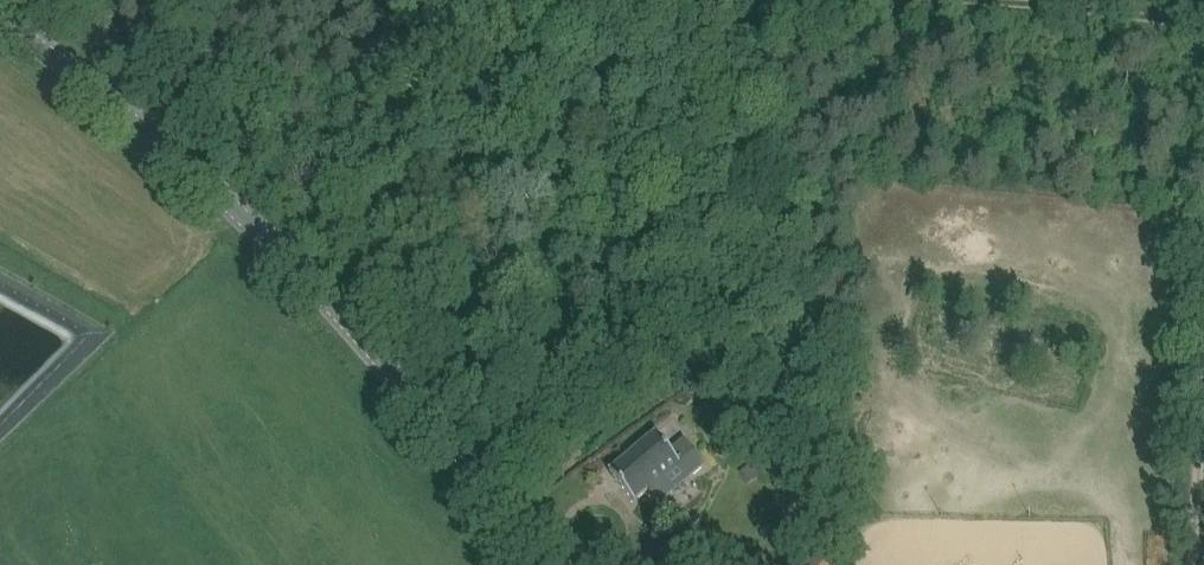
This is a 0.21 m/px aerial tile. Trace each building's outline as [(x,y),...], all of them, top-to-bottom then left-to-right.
[(610,473),(615,478),(616,477),(620,483),(620,484),(635,503),(649,491),(659,504),(673,493),(662,480),(680,466),(691,478),(707,465),(686,440),(671,452),(656,435),(649,441),(610,473)]
